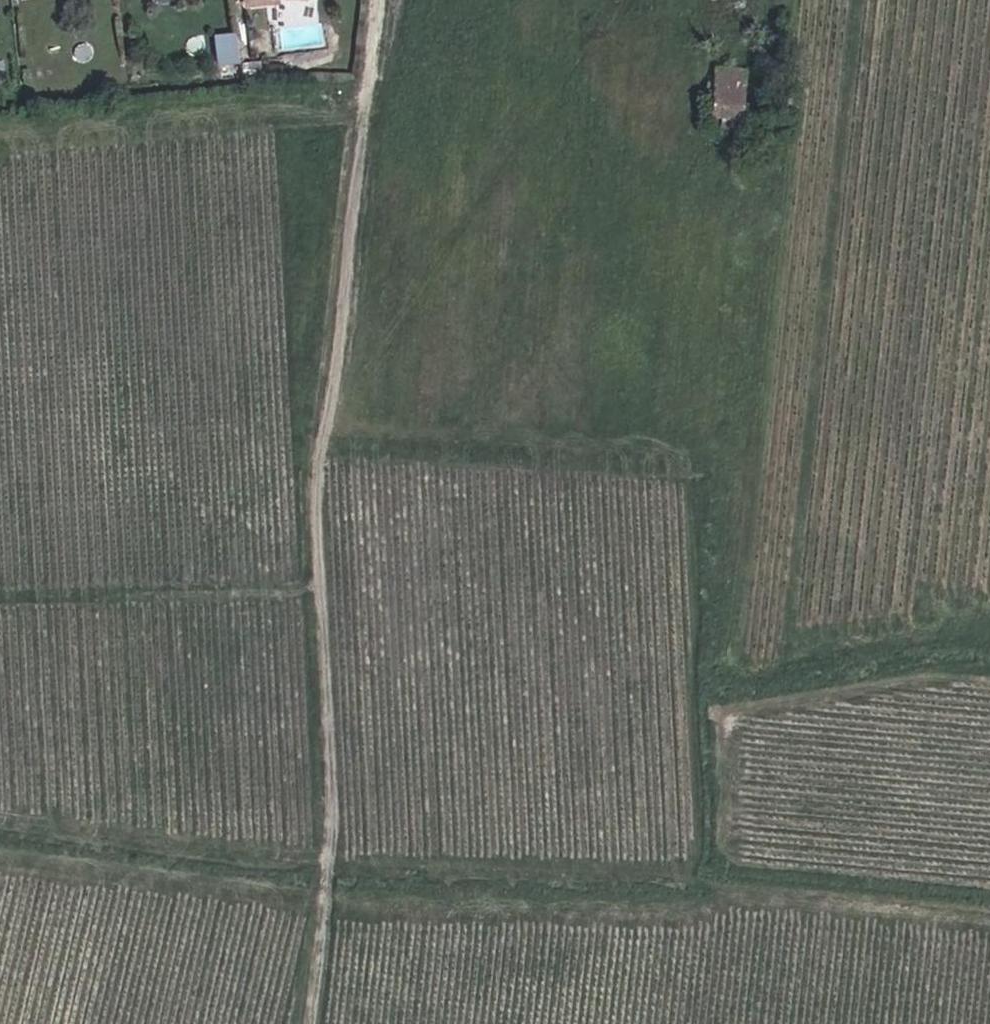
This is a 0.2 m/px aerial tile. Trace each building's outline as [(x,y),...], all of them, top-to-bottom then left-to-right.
[(213,30),(216,59),(234,57),(231,28),(213,30)] [(256,55),(237,57),(239,72),(258,70),(256,55)] [(738,121),(744,70),(711,67),(705,126),(715,127),(716,119),(738,121)] [(112,313),(95,312),(94,330),(74,330),(75,365),(112,364),(112,313)]
